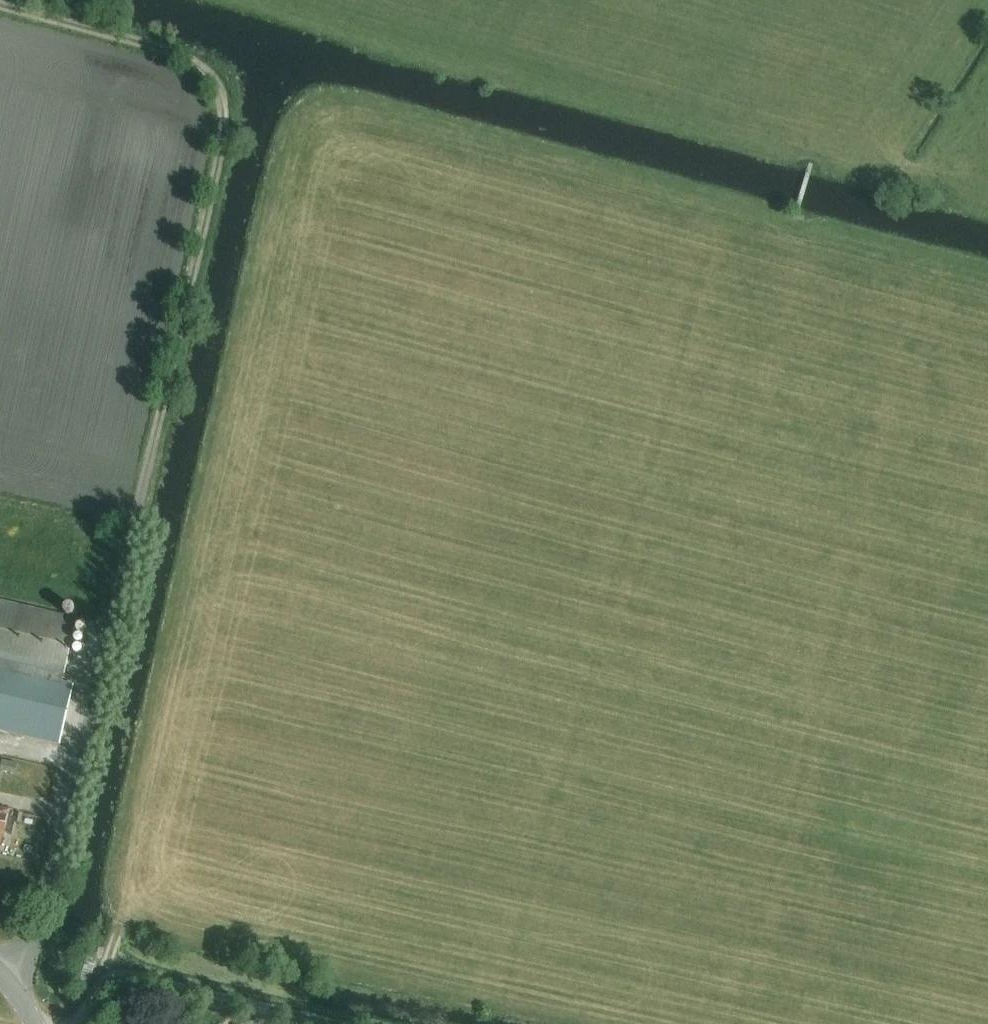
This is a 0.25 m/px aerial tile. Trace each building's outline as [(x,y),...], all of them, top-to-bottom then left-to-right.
[(0,600),(0,729),(59,743),(72,684),(61,682),(76,618),(0,600)] [(3,832),(11,834),(15,818),(12,818),(14,811),(0,808),(0,846),(3,832)]
